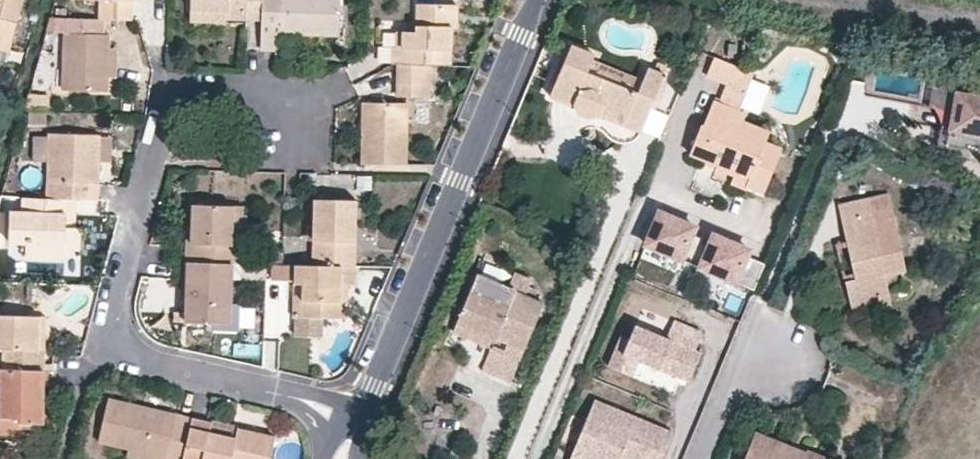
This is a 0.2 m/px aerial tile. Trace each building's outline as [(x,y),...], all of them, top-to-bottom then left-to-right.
[(9,49),(22,0),(0,0),(0,46),(9,49)] [(98,17),(104,17),(131,18),(131,0),(99,0),(98,17)] [(190,7),(226,9),(226,17),(260,18),(261,0),(190,0),(190,7)] [(281,32),(302,32),(338,33),(339,0),(261,0),(260,18),(260,46),(281,47),(281,32)] [(587,6),(611,10),(613,2),(598,0),(588,0),(587,6)] [(455,3),(417,2),(416,30),(403,30),(402,45),(395,46),(392,46),(391,62),(398,62),(429,63),(449,63),(450,24),(454,24),(455,3)] [(190,7),(189,20),(226,21),(226,17),(226,9),(190,7)] [(47,29),(60,30),(60,16),(51,15),(47,29)] [(60,30),(64,31),(63,88),(106,89),(107,75),(107,46),(108,32),(103,32),(104,17),(98,17),(60,16),(60,30)] [(697,48),(707,53),(721,22),(709,16),(697,48)] [(403,30),(395,29),(395,46),(402,45),(403,30)] [(585,115),(598,114),(642,130),(651,108),(668,67),(657,63),(655,67),(649,65),(644,79),(638,91),(588,70),(594,58),(595,53),(572,43),(552,95),(574,104),(576,108),(580,112),(585,115)] [(0,46),(0,57),(7,58),(9,49),(0,46)] [(107,75),(116,75),(117,47),(107,46),(107,75)] [(702,122),(691,152),(717,163),(719,167),(735,174),(737,172),(751,177),(748,185),(765,191),(783,146),(766,139),(770,131),(745,119),(748,113),(738,109),(754,73),(714,55),(707,74),(727,83),(720,100),(715,98),(706,122),(702,122)] [(594,58),(588,70),(638,91),(644,79),(594,58)] [(429,63),(398,62),(397,94),(428,95),(429,63)] [(950,128),(979,134),(979,94),(956,90),(950,128)] [(30,91),(25,108),(29,109),(47,109),(49,109),(50,91),(30,91)] [(405,101),(363,101),(361,161),(404,162),(405,101)] [(660,137),(669,115),(651,108),(642,130),(660,137)] [(47,109),(29,109),(28,121),(46,121),(47,109)] [(950,128),(947,143),(979,149),(979,134),(950,128)] [(76,197),(97,197),(99,134),(49,132),(47,171),(46,186),(46,196),(76,197)] [(735,174),(732,183),(746,189),(748,185),(751,177),(737,172),(735,174)] [(839,204),(848,240),(855,277),(845,279),(851,304),(890,293),(885,273),(906,268),(889,192),(839,204)] [(25,252),(64,253),(64,246),(80,247),(80,225),(76,226),(76,197),(46,196),(21,195),(20,208),(9,208),(8,241),(25,241),(25,252)] [(354,199),(314,198),(312,263),(353,264),(354,199)] [(193,203),(192,226),(191,243),(186,243),(186,260),(230,261),(234,261),(235,243),(240,244),(242,204),(193,203)] [(711,238),(693,230),(695,224),(659,209),(645,242),(700,265),(711,238)] [(755,287),(767,261),(747,253),(750,246),(714,232),(711,238),(700,265),(755,287)] [(845,279),(855,277),(848,240),(837,242),(845,279)] [(64,246),(64,253),(25,252),(25,263),(80,264),(80,247),(64,246)] [(480,258),(474,274),(494,283),(501,266),(480,258)] [(229,303),(230,261),(186,260),(184,300),(184,320),(210,320),(229,321),(229,303)] [(272,279),(295,279),(295,262),(272,262),(272,279)] [(300,316),(338,316),(339,283),(355,283),(356,264),(353,264),(312,263),(295,262),(295,279),(295,281),(301,282),(300,316)] [(525,285),(520,294),(494,283),(474,274),(455,321),(494,338),(490,347),(517,359),(540,302),(532,298),(536,290),(525,285)] [(294,315),(300,316),(301,282),(295,281),(293,282),(292,316),(294,315)] [(893,303),(890,293),(851,304),(854,312),(893,303)] [(229,321),(210,320),(210,330),(238,331),(239,303),(229,303),(229,321)] [(4,347),(4,366),(44,368),(45,347),(38,347),(38,315),(0,314),(0,347),(4,347)] [(319,316),(300,316),(294,315),(294,334),(319,335),(319,316)] [(668,336),(696,348),(703,329),(675,318),(668,336)] [(490,347),(494,338),(455,321),(451,331),(490,347)] [(668,336),(636,323),(630,337),(621,333),(608,364),(633,374),(639,358),(690,379),(702,350),(696,348),(668,336)] [(517,359),(490,347),(480,370),(507,382),(517,359)] [(44,368),(4,366),(0,366),(0,415),(18,415),(18,421),(21,421),(43,421),(44,368)] [(192,416),(108,396),(98,440),(128,448),(179,458),(181,458),(192,416)] [(619,456),(626,458),(661,458),(673,431),(595,398),(569,458),(618,458),(619,456)] [(18,415),(0,415),(0,426),(21,426),(21,421),(18,421),(18,415)] [(234,436),(209,430),(210,420),(192,416),(181,458),(268,458),(274,435),(236,426),(234,436)] [(210,420),(209,430),(234,436),(236,426),(210,420)] [(808,449),(807,452),(755,430),(744,458),(834,458),(808,449)] [(126,456),(140,458),(179,458),(128,448),(126,456)]
